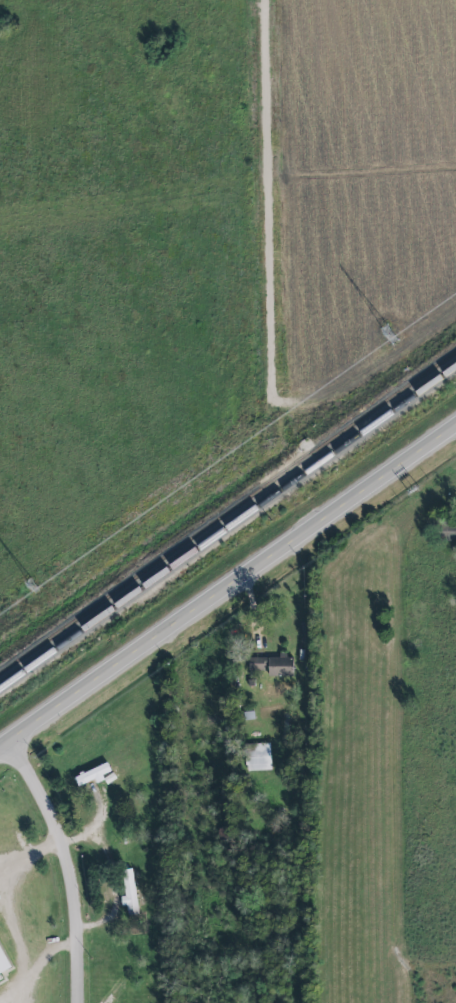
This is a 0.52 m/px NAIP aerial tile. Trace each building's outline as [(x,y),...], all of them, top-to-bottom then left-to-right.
[(293,676),(293,658),(248,659),(248,669),(269,669),(269,677),(293,676)] [(246,771),(271,770),(270,744),(246,744),(246,771)] [(74,775),(77,786),(95,780),(96,783),(105,780),(103,774),(110,771),(108,764),(74,775)] [(122,906),(126,906),(128,916),(137,915),(133,869),(122,870),(124,896),(121,897),(122,906)] [(0,948),(0,974),(11,968),(0,948)]
